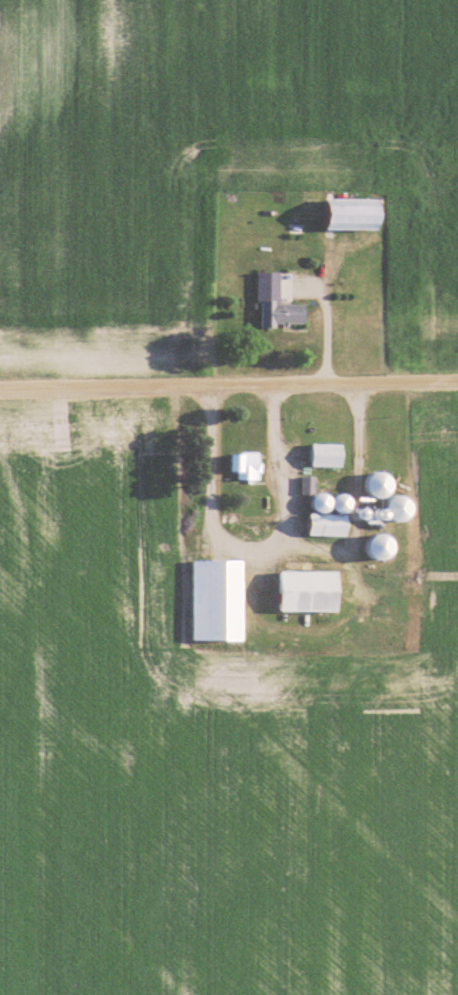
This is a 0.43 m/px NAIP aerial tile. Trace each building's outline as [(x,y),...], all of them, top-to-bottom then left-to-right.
[(385,231),(385,200),(329,200),(329,231),(385,231)] [(258,274),(259,327),(306,327),(306,305),(282,305),(281,274),(258,274)] [(312,467),(345,467),(345,444),(312,444),(312,467)] [(261,454),(230,454),(230,479),(261,479),(261,454)] [(369,481),(381,500),(396,490),(384,471),(369,481)] [(310,536),(350,537),(351,496),(315,494),(316,477),(302,477),(302,495),(315,495),(315,514),(311,514),(310,536)] [(414,504),(399,493),(386,511),(401,521),(414,504)] [(382,514),(371,507),(366,516),(377,522),(382,514)] [(381,561),(397,548),(385,533),(369,546),(381,561)] [(244,642),(244,561),(193,561),(193,642),(244,642)] [(289,561),(280,561),(280,612),(341,612),(341,572),(289,572),(289,561)]
